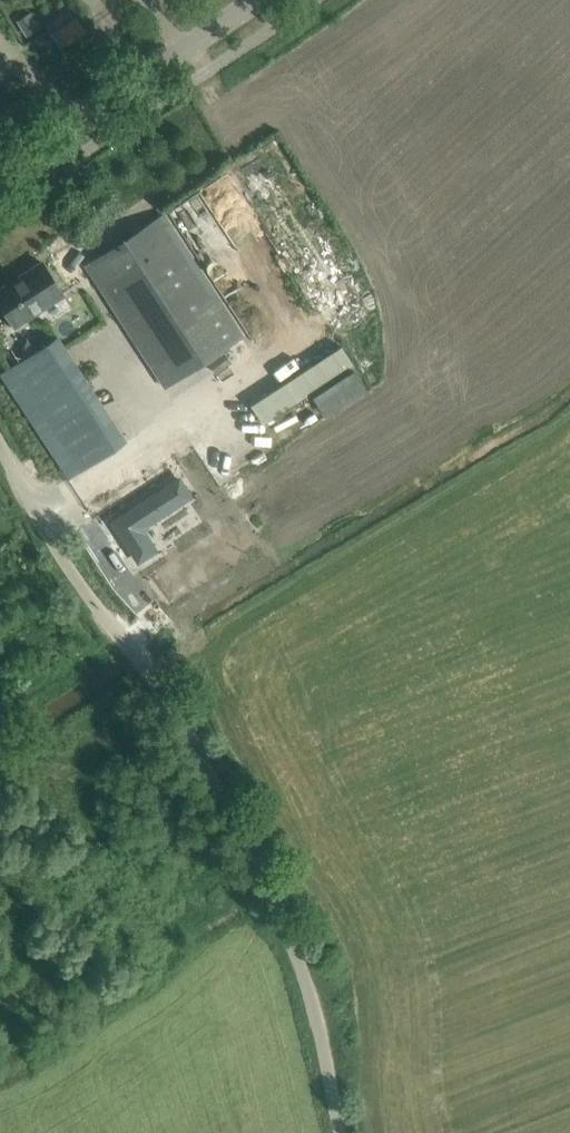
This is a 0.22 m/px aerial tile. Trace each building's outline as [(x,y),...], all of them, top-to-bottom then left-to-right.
[(27,12),(18,18),(29,35),(38,29),(27,12)] [(57,29),(66,43),(86,30),(76,16),(57,29)] [(243,337),(163,215),(86,265),(166,388),(243,337)] [(63,293),(42,261),(0,289),(0,303),(14,325),(63,293)] [(59,337),(2,373),(68,478),(127,440),(59,337)] [(341,345),(247,401),(260,422),(353,366),(341,345)] [(335,377),(307,395),(323,418),(351,400),(335,377)] [(179,479),(114,520),(138,560),(141,558),(144,558),(151,553),(152,550),(155,549),(144,532),(146,524),(190,495),(179,479)]
